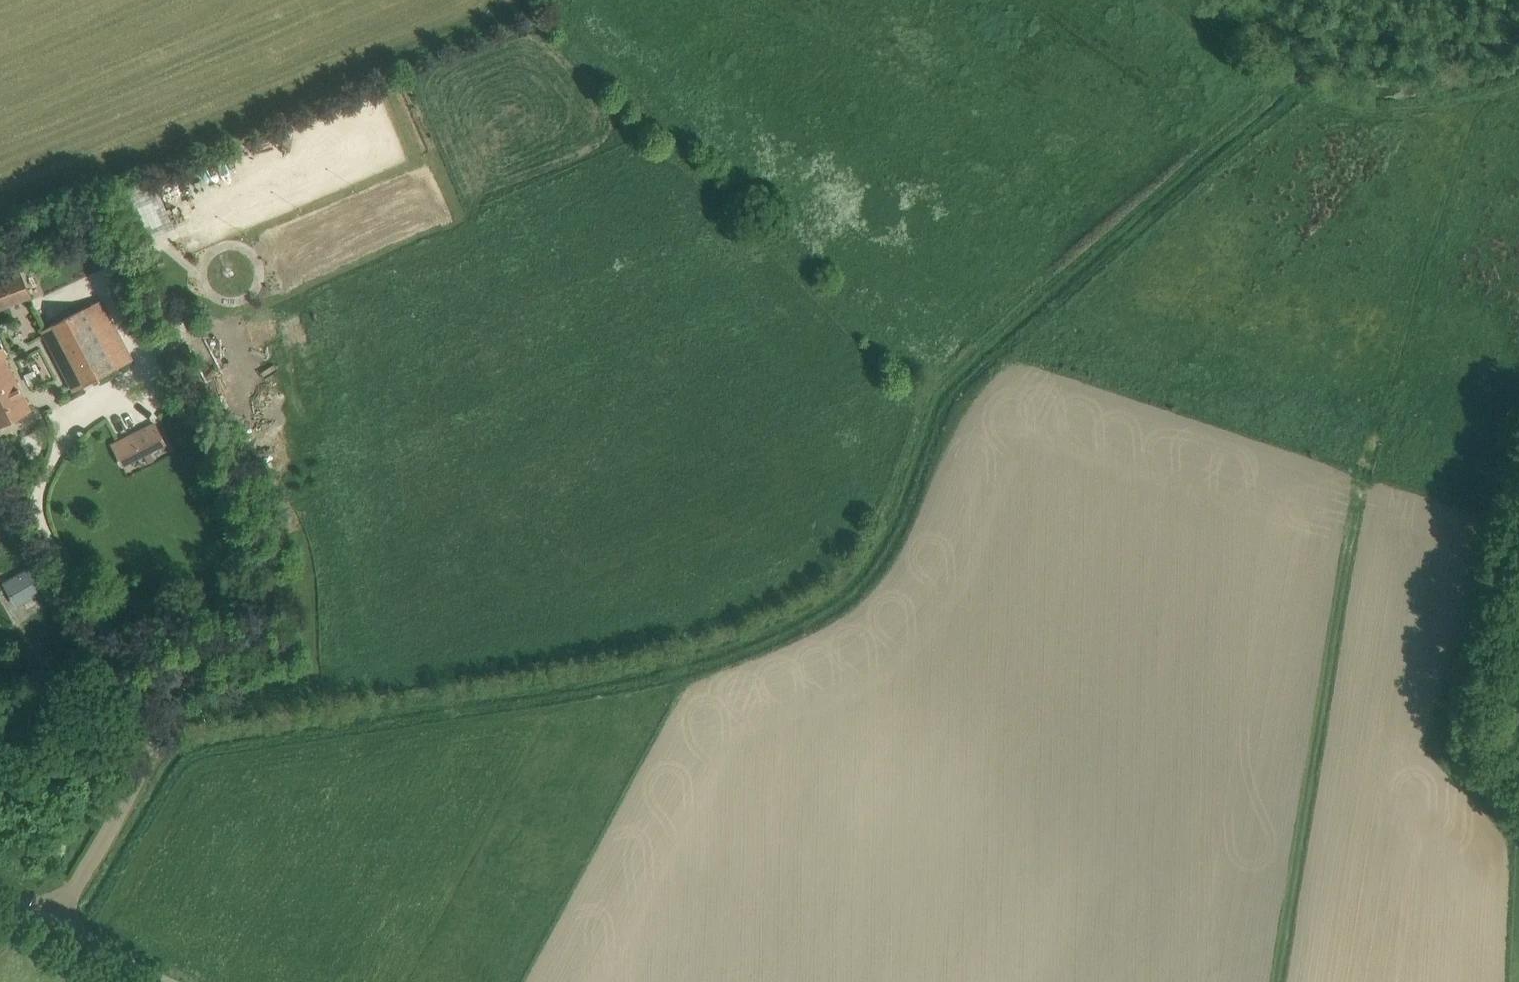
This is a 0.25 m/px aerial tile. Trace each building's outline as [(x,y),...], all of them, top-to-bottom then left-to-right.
[(29,298),(18,266),(0,272),(0,309),(29,298)] [(44,329),(66,371),(75,389),(133,359),(102,299),(44,329)] [(31,408),(4,355),(8,352),(0,336),(0,424),(31,408)] [(123,464),(166,443),(156,423),(113,444),(123,464)] [(27,571),(5,583),(15,600),(36,588),(27,571)]
